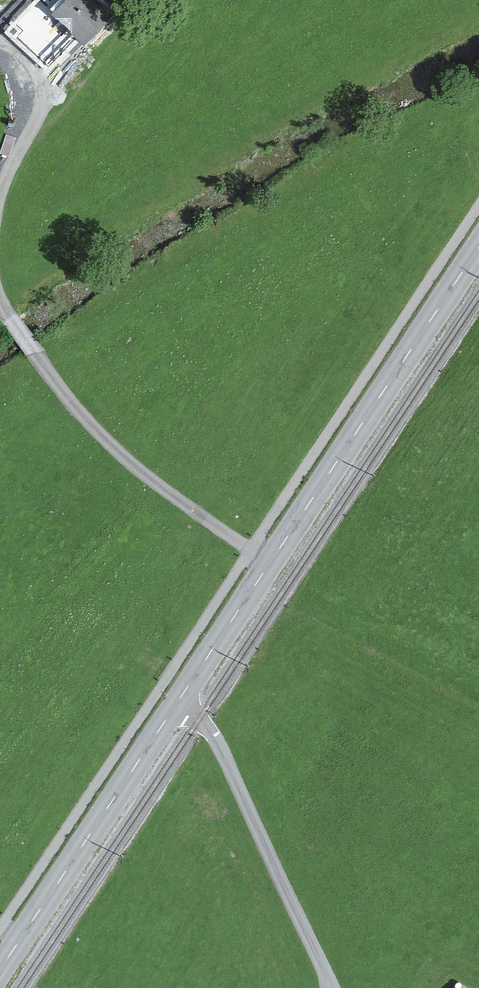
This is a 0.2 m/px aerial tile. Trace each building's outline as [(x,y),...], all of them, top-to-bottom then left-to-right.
[(53,70),(101,23),(79,0),(59,0),(21,37),(53,70)] [(451,987),(473,987),(475,983),(456,975),(451,987)]
